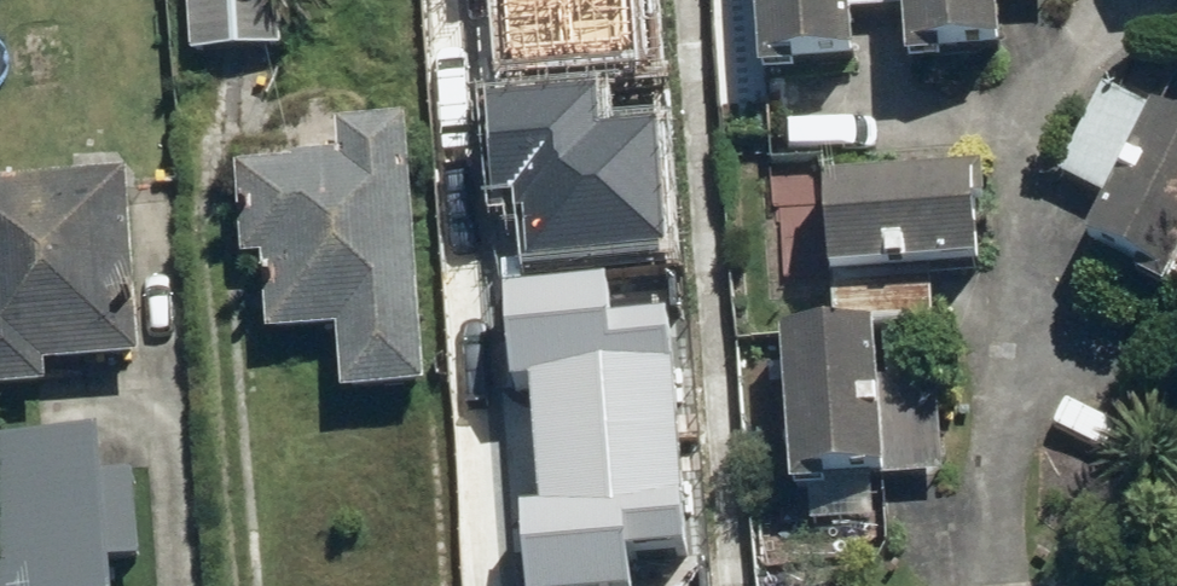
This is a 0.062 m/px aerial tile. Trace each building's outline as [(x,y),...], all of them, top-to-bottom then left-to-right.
[(194,55),(286,50),(283,0),(191,0),(194,55)] [(493,87),(602,81),(652,78),(648,0),(488,0),(493,87)] [(770,65),(865,58),(861,0),(765,0),(770,65)] [(915,52),(1011,46),(1008,0),(911,0),(915,52)] [(493,87),(485,88),(495,253),(666,243),(659,115),(605,118),(602,81),(493,87)] [(1096,243),(1176,283),(1176,117),(1110,83),(1064,175),(1117,201),(1096,243)] [(267,257),(273,336),(343,330),(349,395),(434,388),(411,118),(343,123),(346,157),(240,166),(248,259),(267,257)] [(0,184),(0,393),(53,389),(52,366),(147,359),(141,274),(183,271),(178,202),(136,205),(134,174),(0,184)] [(983,174),(831,183),(837,275),(989,266),(983,174)] [(604,270),(500,276),(505,370),(535,368),(538,432),(671,424),(664,303),(606,306),(604,270)] [(886,326),(789,333),(800,483),(950,473),(943,377),(890,381),(886,326)] [(0,443),(0,585),(120,585),(118,562),(146,560),(139,473),(111,476),(108,434),(0,443)] [(675,438),(543,446),(546,510),(524,511),(528,585),(632,585),(630,555),(682,552),(675,438)]
